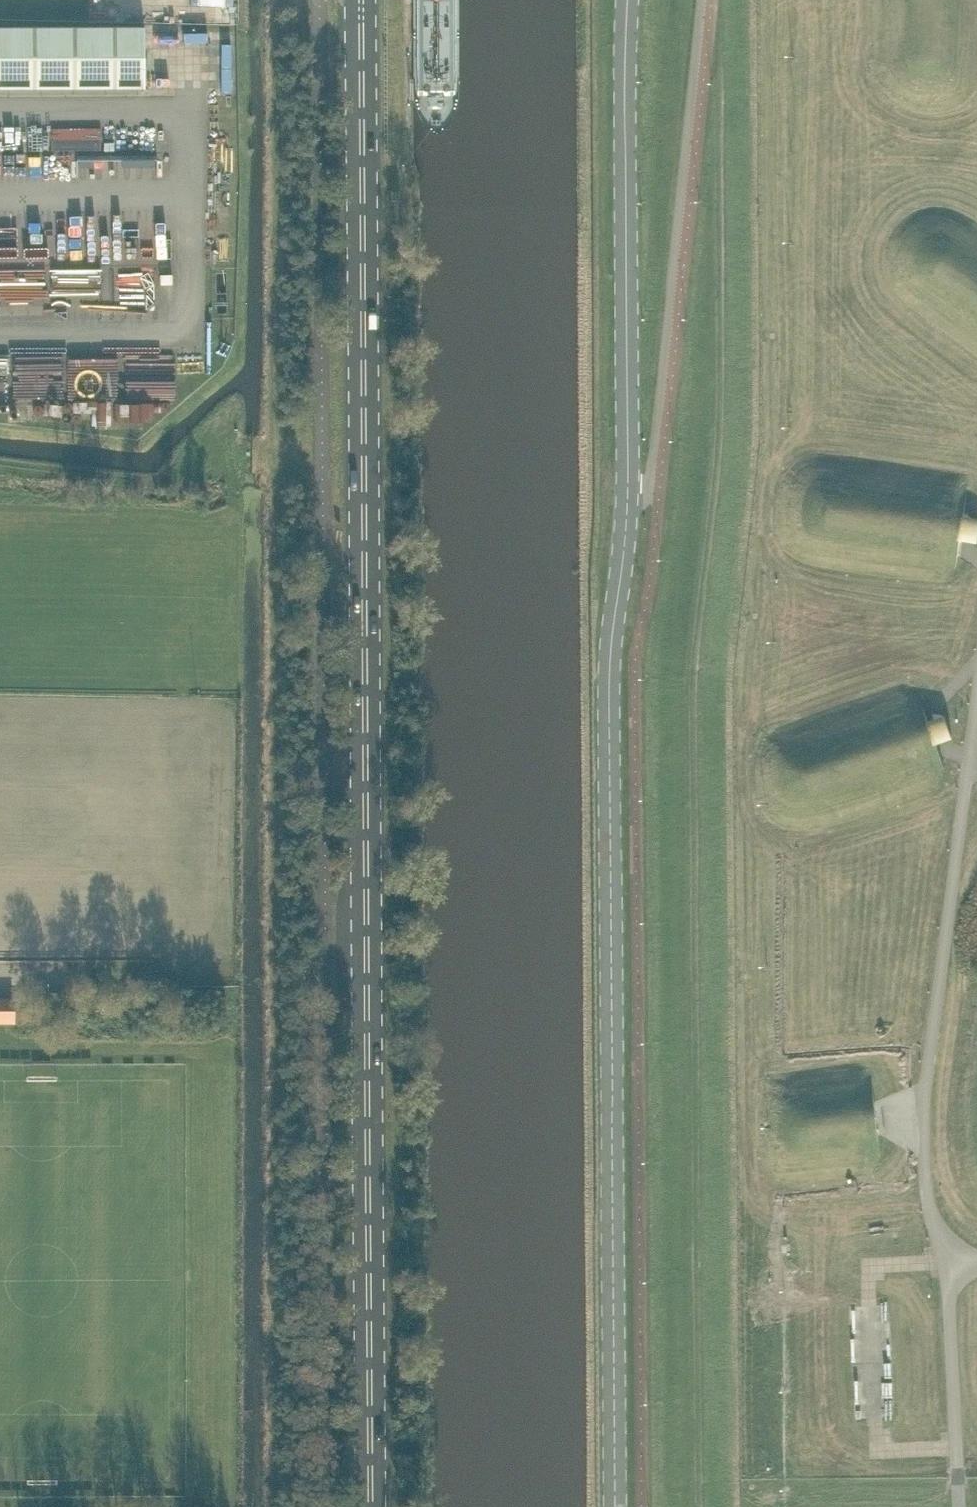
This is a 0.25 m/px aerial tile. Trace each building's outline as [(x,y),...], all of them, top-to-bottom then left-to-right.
[(96,15),(97,0),(0,0),(0,11),(96,15)] [(0,29),(0,88),(146,88),(146,87),(145,28),(0,29)] [(115,279),(163,279),(162,261),(137,262),(114,263),(115,279)] [(12,365),(13,348),(0,348),(0,365),(12,365)] [(22,348),(22,361),(38,361),(38,348),(22,348)] [(964,516),(961,540),(976,543),(976,518),(964,516)] [(945,715),(928,721),(936,744),(937,744),(953,738),(945,715)] [(727,915),(715,913),(712,927),(725,930),(727,915)]
